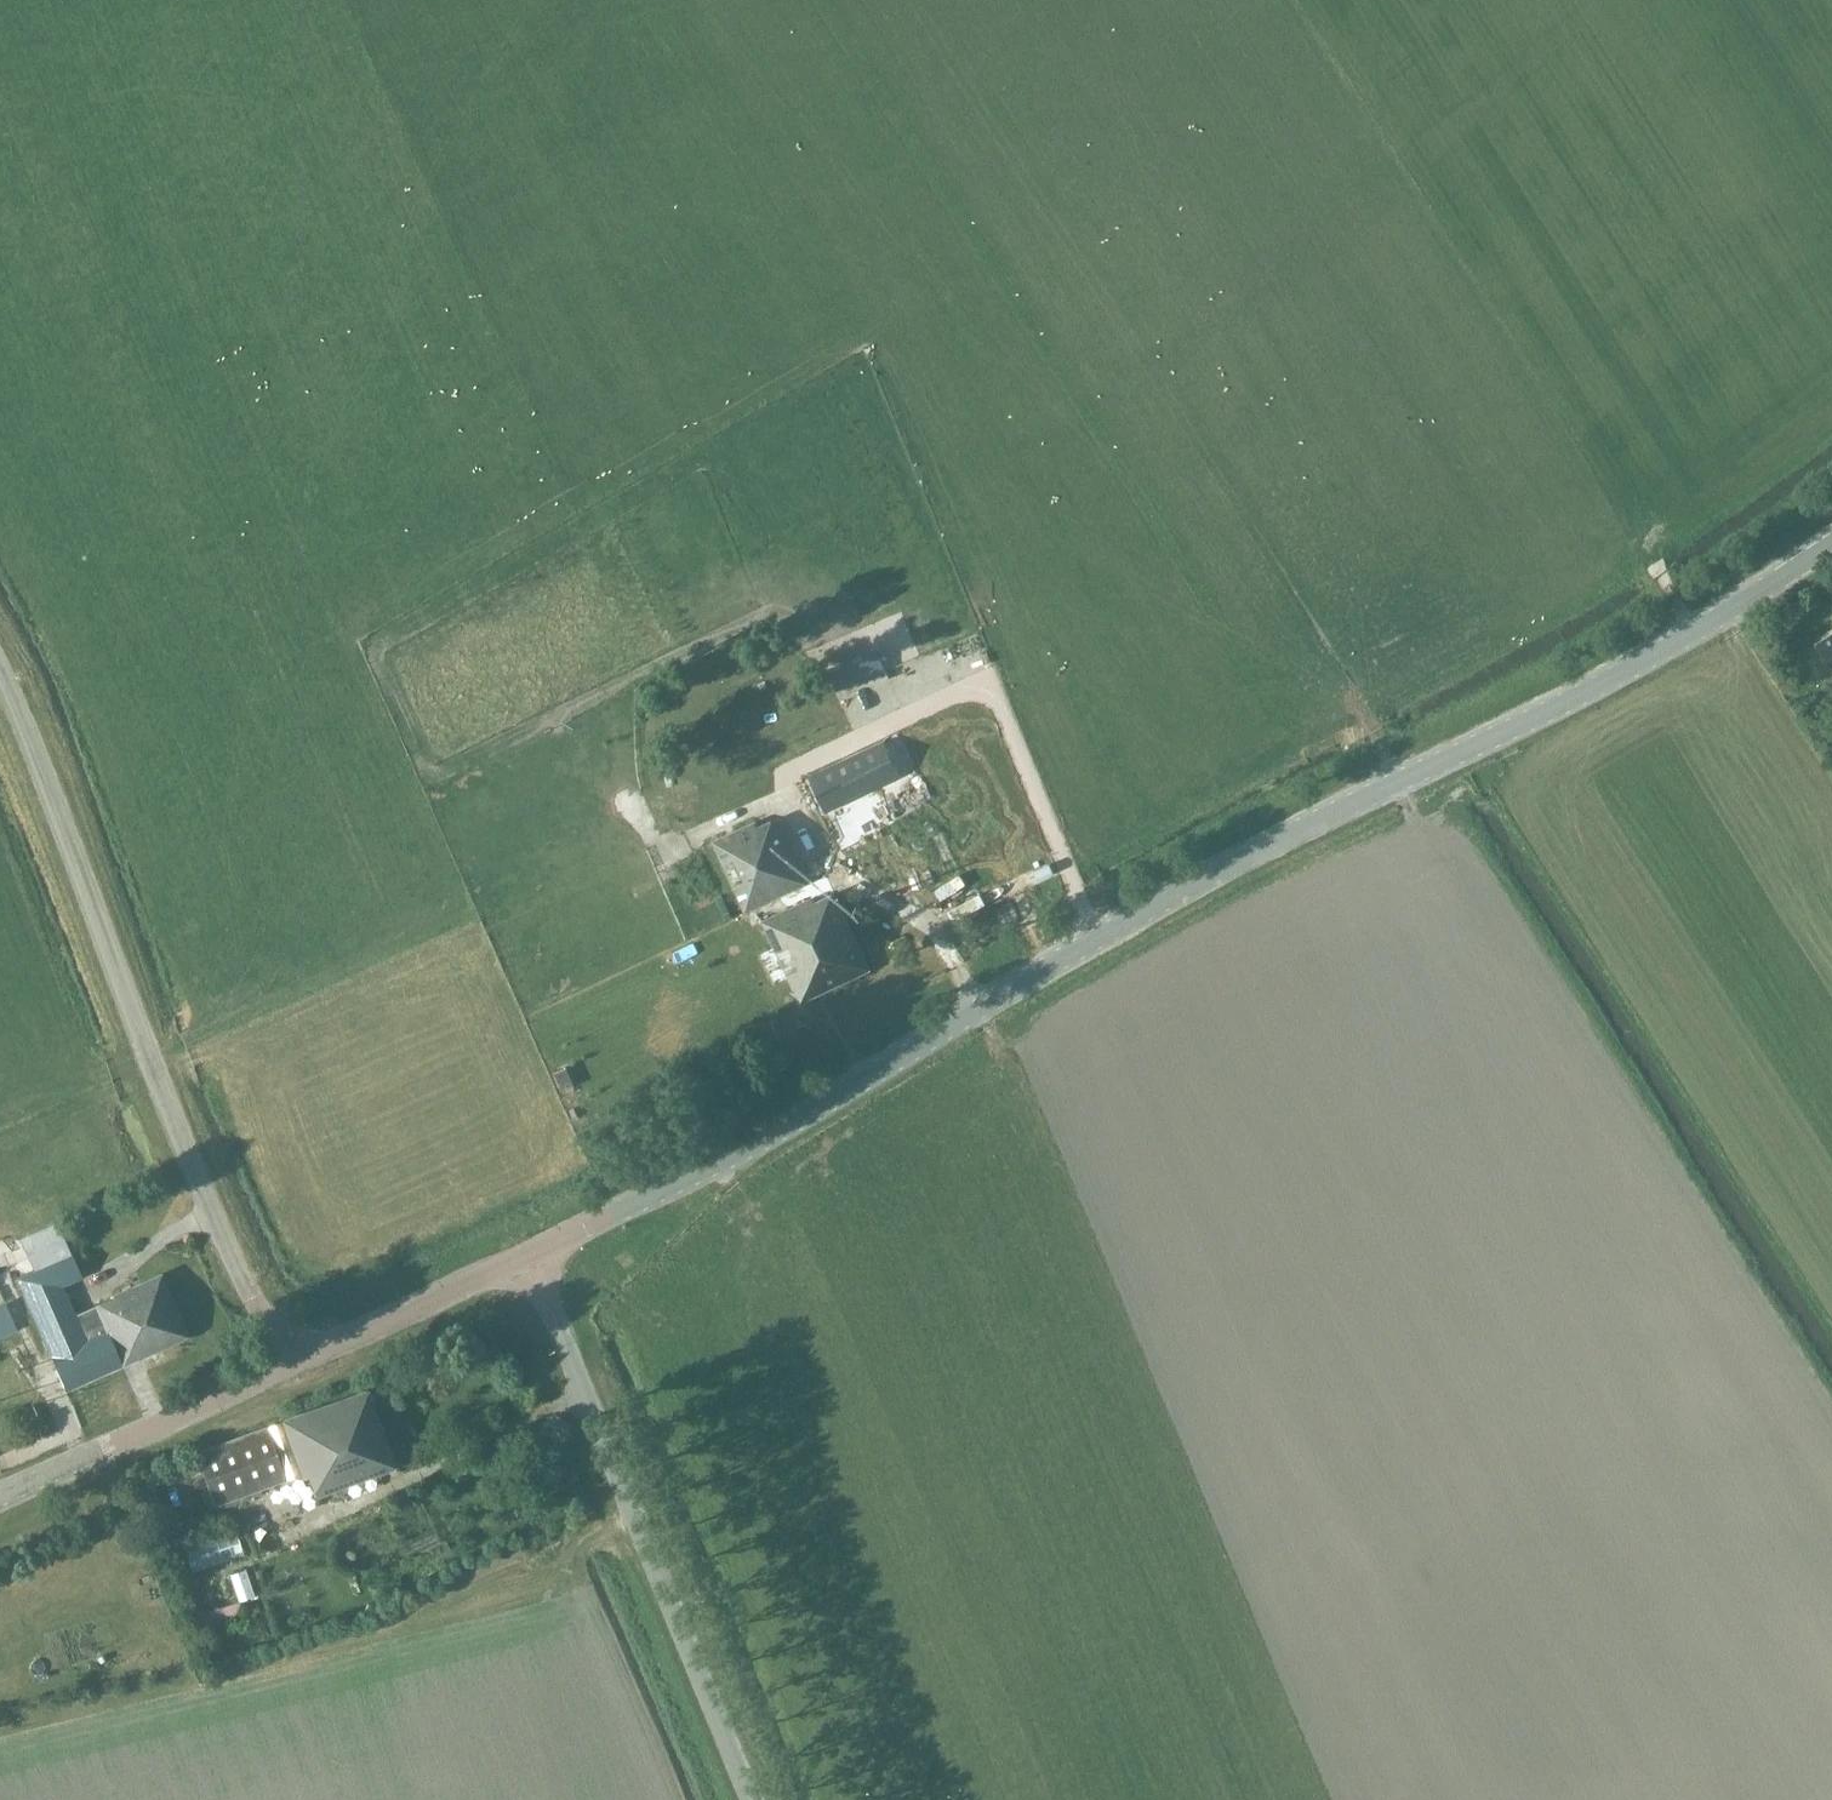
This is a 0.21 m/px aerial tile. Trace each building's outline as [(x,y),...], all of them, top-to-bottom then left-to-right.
[(1822,644),(1831,660),(1831,637),(1822,644)] [(901,776),(884,740),(810,775),(827,812),(901,776)] [(756,822),(713,842),(724,864),(738,858),(748,878),(734,885),(746,911),(806,882),(778,820),(759,829),(756,822)] [(814,898),(763,921),(778,952),(791,946),(800,966),(787,972),(801,1002),(816,995),(821,992),(869,970),(837,899),(818,908),(814,898)] [(41,1267),(16,1278),(65,1390),(147,1354),(152,1368),(170,1360),(164,1347),(188,1336),(160,1274),(112,1295),(113,1298),(74,1315),(62,1285),(80,1277),(70,1254),(56,1223),(20,1239),(25,1249),(32,1246),(41,1267)] [(303,1479),(304,1479),(309,1477),(316,1497),(396,1468),(369,1391),(283,1421),(268,1426),(268,1427),(196,1453),(216,1506),(286,1480),(286,1479),(301,1474),(303,1479)] [(452,1556),(445,1543),(433,1550),(440,1563),(452,1556)] [(239,1600),(219,1607),(223,1618),(243,1612),(239,1600)]
